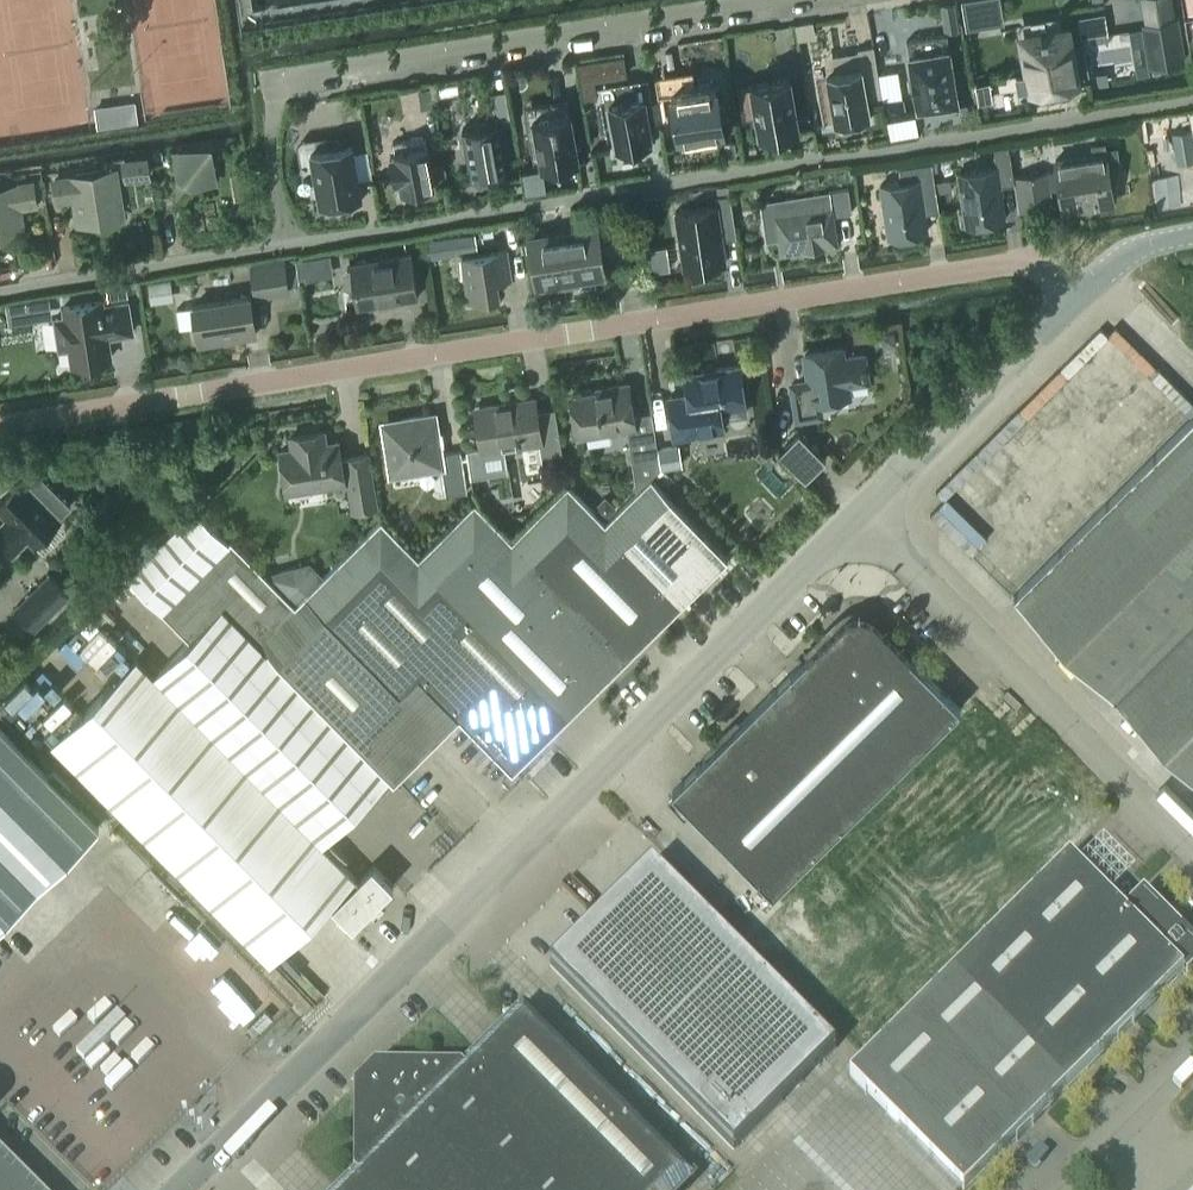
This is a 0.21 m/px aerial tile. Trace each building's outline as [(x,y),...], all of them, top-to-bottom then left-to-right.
[(1000,15),(998,0),(985,0),(967,3),(970,20),(1000,15)] [(1185,64),(1178,18),(1142,23),(1150,70),(1185,64)] [(812,22),(799,24),(801,37),(814,35),(812,22)] [(1067,28),(1022,36),(1032,92),(1076,84),(1076,83),(1089,80),(1084,48),(1071,50),(1067,28)] [(947,33),(907,39),(909,53),(917,107),(918,111),(958,105),(957,101),(949,47),(947,33)] [(870,119),(869,113),(868,105),(883,102),(874,45),(858,48),(861,67),(826,73),(835,124),(870,119)] [(593,59),(579,61),(581,79),(596,77),(593,59)] [(799,130),(798,124),(790,77),(752,83),(756,109),(742,111),(744,123),(758,120),(760,136),(799,130)] [(715,85),(671,91),(680,147),(724,141),(715,85)] [(490,92),(495,118),(510,116),(505,89),(490,92)] [(643,97),(609,103),(616,150),(651,144),(643,97)] [(884,111),(885,116),(905,113),(904,108),(902,98),(883,102),(884,111)] [(97,128),(138,122),(135,101),(94,107),(97,128)] [(532,117),(527,118),(535,171),(541,170),(579,164),(579,161),(571,111),(532,117)] [(506,176),(505,169),(497,123),(497,124),(462,129),(470,180),(505,175),(505,176),(506,176)] [(1173,138),(1177,162),(1192,159),(1192,142),(1191,128),(1172,132),(1173,138)] [(607,133),(590,135),(592,148),(608,146),(607,133)] [(434,189),(433,184),(426,136),(393,141),(395,154),(390,154),(395,185),(400,184),(401,194),(434,189)] [(1060,188),(1063,209),(1114,202),(1108,165),(1119,163),(1117,147),(1106,148),(1105,142),(1092,144),(1093,154),(1055,160),(1059,182),(1049,183),(1047,170),(1014,175),(1019,211),(1052,206),(1050,190),(1060,188)] [(361,200),(361,196),(352,143),(311,150),(320,207),(361,200)] [(213,180),(213,178),(209,149),(177,153),(180,173),(193,183),(213,180)] [(1015,183),(1010,153),(1010,150),(994,152),(997,166),(958,172),(966,224),(1005,218),(1000,185),(1015,183)] [(126,178),(149,174),(147,157),(123,161),(126,178)] [(937,196),(933,167),(932,162),(899,167),(901,181),(880,184),(888,236),(927,230),(922,198),(937,196)] [(55,179),(58,200),(74,197),(77,216),(121,209),(115,170),(55,179)] [(951,175),(936,177),(938,189),(953,187),(951,175)] [(34,203),(31,182),(0,187),(0,228),(21,224),(18,206),(34,203)] [(836,214),(852,212),(849,189),(802,196),(804,211),(775,215),(776,219),(764,220),(759,227),(760,235),(767,240),(778,238),(781,252),(837,244),(832,206),(835,206),(836,214)] [(724,264),(723,261),(725,261),(721,231),(735,228),(730,195),(715,197),(716,205),(676,211),(685,267),(707,264),(707,267),(724,264)] [(579,273),(603,270),(596,225),(530,235),(538,283),(580,277),(579,273)] [(453,237),(427,241),(429,259),(455,254),(453,237)] [(469,300),(498,296),(496,281),(510,279),(506,250),(462,257),(469,300)] [(357,307),(364,305),(418,296),(411,254),(350,265),(351,270),(346,271),(344,274),(346,288),(350,291),(354,290),(357,307)] [(289,291),(287,271),(285,260),(251,266),(255,296),(289,291)] [(167,280),(148,283),(151,303),(171,300),(167,280)] [(193,307),(177,309),(179,327),(196,324),(199,343),(242,336),(255,334),(250,302),(249,296),(193,305),(193,307)] [(50,297),(8,304),(11,321),(53,314),(50,297)] [(64,317),(54,318),(58,349),(68,347),(70,363),(109,358),(107,337),(132,334),(127,302),(102,305),(102,300),(62,305),(64,317)] [(894,331),(880,334),(882,342),(888,346),(896,344),(894,331)] [(809,380),(791,383),(797,418),(821,414),(819,400),(850,395),(848,384),(868,381),(864,355),(844,358),(842,348),(804,354),(809,380)] [(667,396),(674,437),(723,428),(720,409),(746,405),(739,364),(685,373),(688,392),(667,396)] [(660,467),(651,411),(632,414),(627,383),(608,386),(608,389),(590,391),(589,388),(578,389),(579,393),(572,394),(578,436),(627,428),(637,489),(660,467)] [(555,407),(553,408),(536,410),(534,398),(475,407),(482,451),(539,441),(543,461),(563,457),(555,407)] [(467,490),(461,451),(460,450),(441,453),(435,413),(402,419),(402,420),(382,424),(391,475),(442,466),(446,494),(467,490)] [(1013,594),(1113,693),(1192,773),(1192,415),(1013,594)] [(344,482),(337,441),(326,442),(324,431),(290,437),(292,448),(281,450),(288,491),(344,482)] [(799,431),(779,451),(806,478),(826,458),(799,431)] [(680,443),(659,447),(662,469),(684,465),(680,443)] [(377,507),(373,477),(369,451),(343,455),(352,511),(377,507)] [(0,526),(0,543),(11,555),(28,538),(36,546),(37,545),(61,521),(59,520),(57,517),(71,504),(37,470),(23,483),(22,482),(0,504),(0,511),(7,518),(3,523),(0,526)] [(604,523),(681,601),(728,554),(651,477),(605,522),(604,523)] [(604,523),(605,522),(568,484),(512,539),(510,540),(625,656),(681,601),(604,523)] [(601,500),(594,507),(606,518),(617,506),(610,499),(601,500)] [(510,540),(512,539),(474,501),(418,557),(570,710),(625,656),(510,540)] [(161,610),(229,542),(194,508),(127,575),(161,610)] [(418,557),(381,518),(295,603),(257,641),(353,738),(419,672),(459,713),(513,767),(570,710),(418,557)] [(257,641),(295,603),(262,570),(259,572),(229,542),(161,610),(190,638),(222,605),(257,641)] [(49,573),(15,607),(35,627),(69,593),(49,573)] [(172,630),(121,579),(107,593),(158,644),(172,630)] [(353,738),(257,641),(222,605),(190,638),(153,674),(322,843),(390,775),(353,738)] [(773,893),(926,742),(960,708),(876,622),(865,616),(852,616),(842,622),(789,674),(784,670),(771,683),(776,688),(672,790),(773,893)] [(322,843),(153,674),(136,657),(52,741),(270,961),(355,877),(322,843)] [(98,826),(0,727),(0,923),(98,826)] [(849,1077),(887,1115),(908,1136),(918,1146),(938,1166),(962,1189),(965,1189),(1000,1155),(1045,1111),(1114,1042),(1135,1021),(1183,973),(1187,977),(1192,971),(1192,941),(1182,930),(1144,891),(1123,912),(1079,867),(1070,858),(951,976),(849,1077)] [(653,863),(550,965),(734,1151),(836,1049),(653,863)] [(333,904),(353,924),(393,885),(373,865),(333,904)] [(686,1180),(524,1017),(468,1072),(461,1066),(374,1066),(371,1066),(367,1067),(364,1069),(361,1071),(359,1073),(357,1076),(355,1079),(354,1083),(354,1086),(353,1173),(360,1180),(350,1189),(676,1189),(686,1180)] [(0,1152),(0,1189),(39,1189),(0,1152)]
